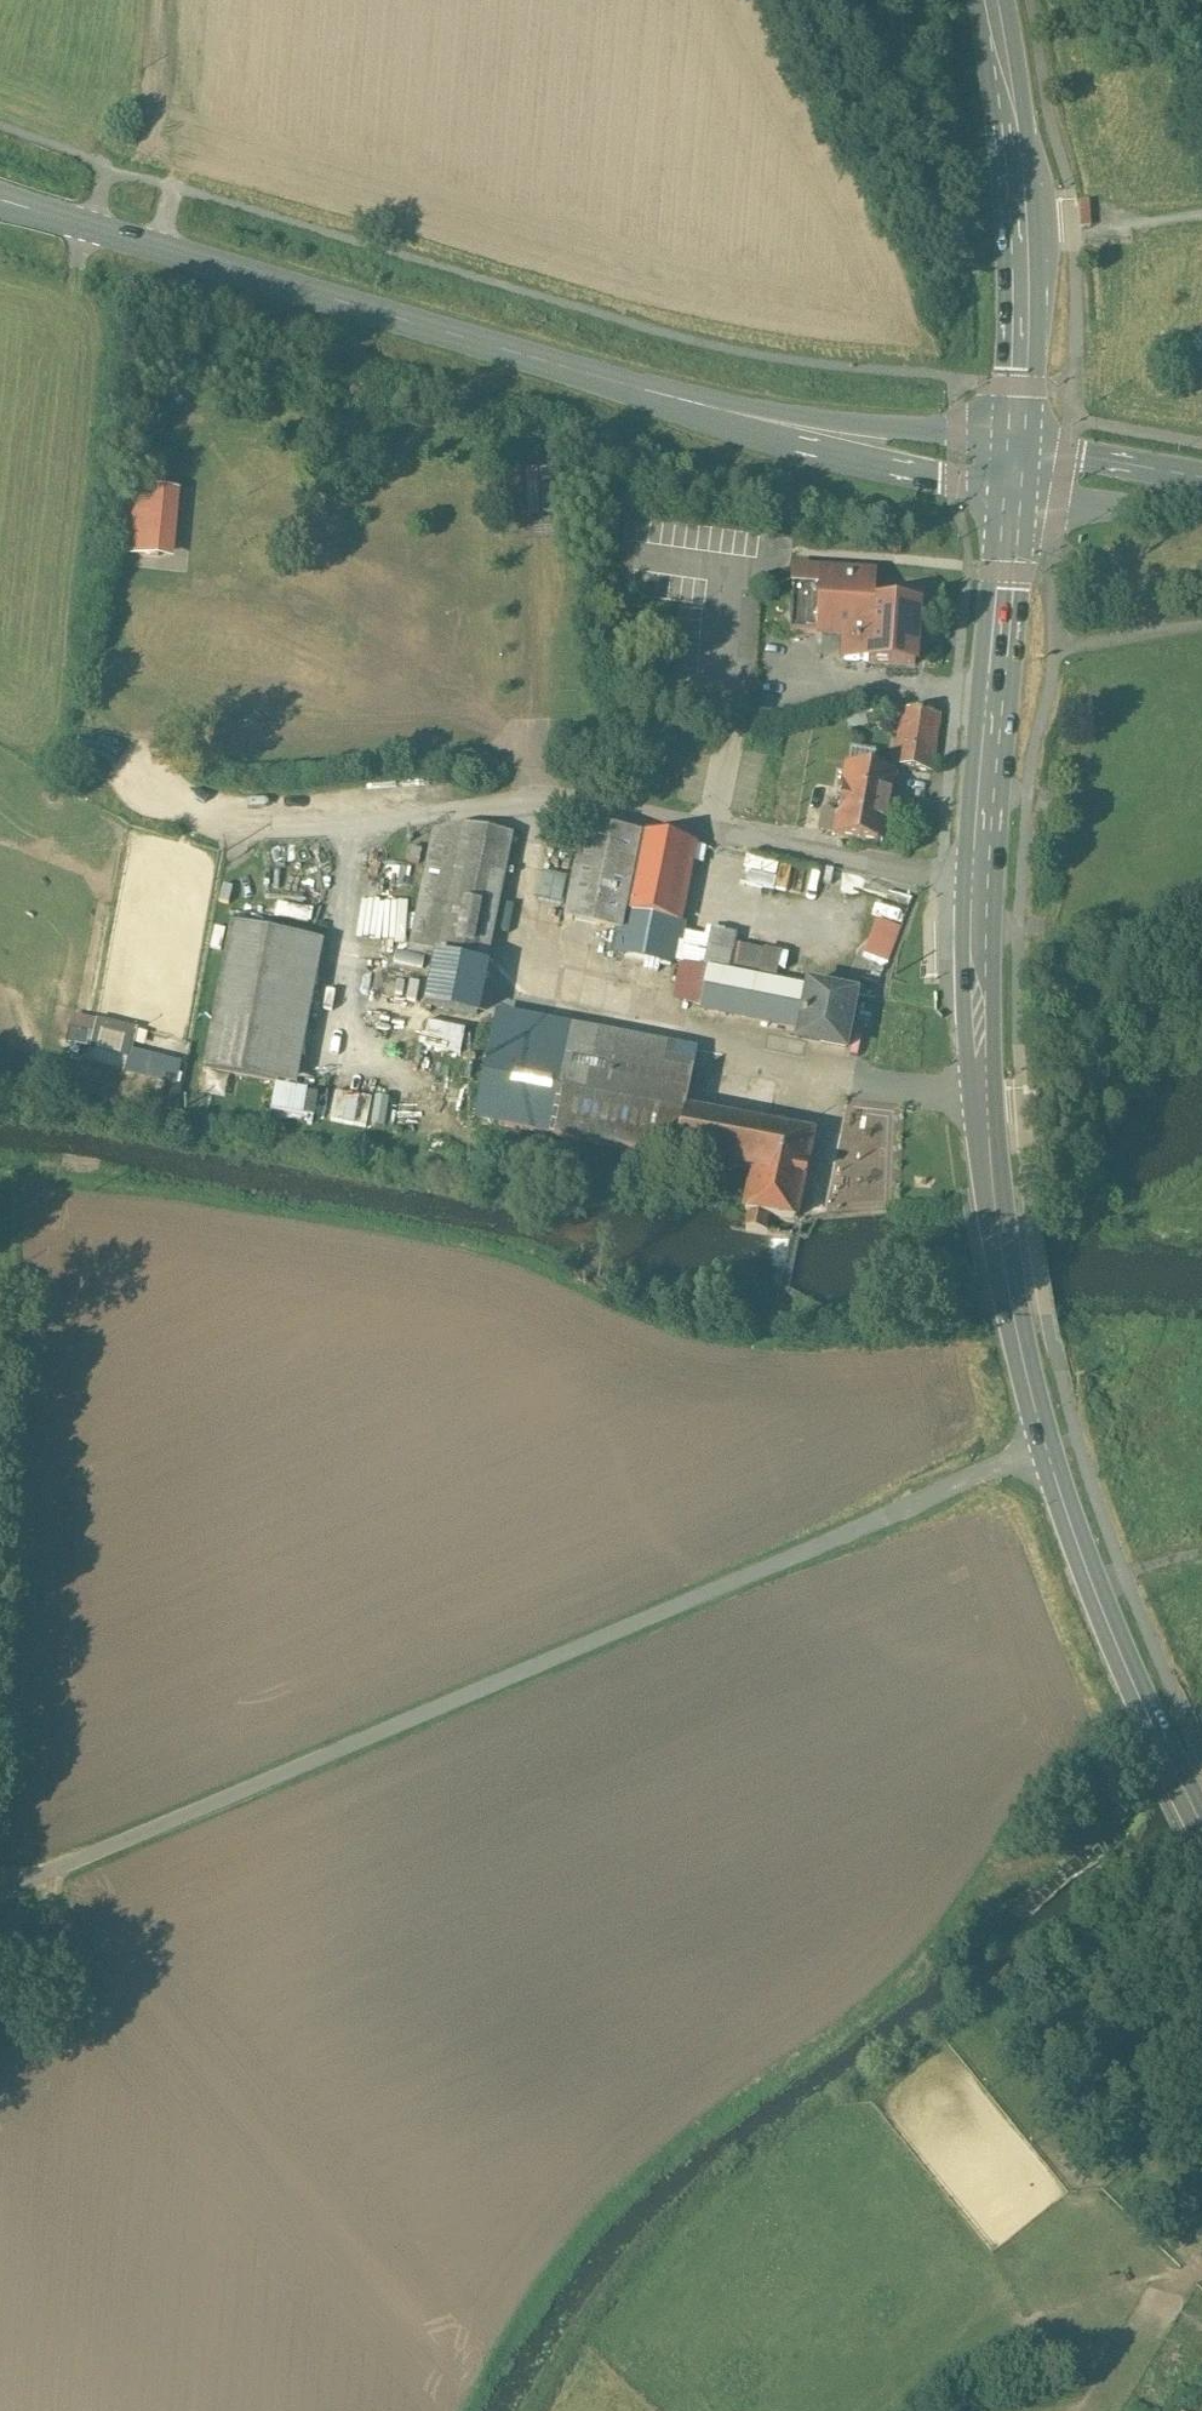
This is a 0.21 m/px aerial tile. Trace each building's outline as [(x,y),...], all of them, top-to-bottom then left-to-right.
[(173,558),(176,488),(127,486),(124,556),(173,558)] [(820,603),(874,603),(874,572),(820,572),(820,591),(820,603)] [(820,603),(820,591),(789,591),(789,633),(820,633),(820,603)] [(874,603),(820,603),(820,633),(844,633),(844,662),(917,662),(916,602),(874,603)] [(928,713),(894,708),(886,758),(919,764),(928,713)] [(845,759),(798,750),(785,812),(783,820),(831,828),(845,759)] [(887,767),(845,759),(831,828),(875,834),(887,767)] [(641,831),(583,820),(564,916),(622,927),(625,910),(641,831)] [(512,832),(463,821),(432,828),(408,952),(436,958),(431,978),(480,987),(512,832)] [(693,841),(641,831),(625,910),(678,920),(693,841)] [(421,848),(407,845),(404,860),(418,862),(421,848)] [(306,938),(232,924),(204,1068),(278,1082),(306,938)] [(806,988),(711,968),(703,1006),(798,1026),(806,988)] [(807,981),(806,988),(798,1026),(796,1036),(844,1046),(856,992),(807,981)] [(698,990),(684,986),(676,1012),(691,1016),(698,990)] [(93,1018),(85,1065),(174,1080),(178,1059),(132,1051),(136,1026),(93,1018)] [(481,1120),(546,1133),(563,1046),(498,1033),(481,1120)] [(692,1070),(563,1046),(546,1133),(676,1157),(685,1109),(692,1070)] [(316,1094),(274,1088),(271,1112),(313,1118),(316,1094)] [(329,1118),(366,1126),(372,1097),(336,1089),(329,1118)] [(763,1125),(685,1109),(676,1157),(732,1167),(728,1186),(750,1190),(763,1125)] [(812,1135),(763,1125),(750,1190),(746,1211),(748,1211),(767,1215),(795,1221),(812,1135)] [(767,1215),(748,1211),(746,1228),(764,1231),(767,1215)]
